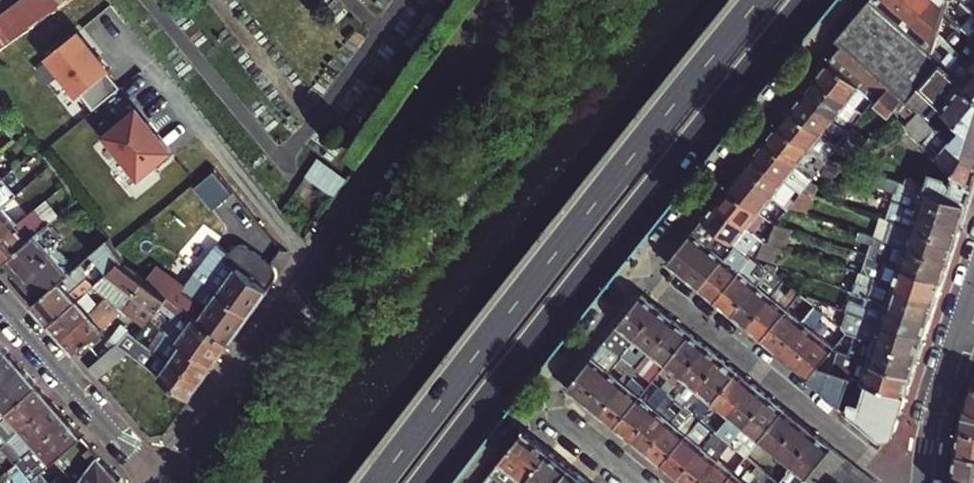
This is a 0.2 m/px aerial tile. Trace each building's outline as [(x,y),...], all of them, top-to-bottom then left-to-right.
[(42,18),(30,0),(19,0),(16,2),(33,25),(42,18)] [(52,11),(43,0),(30,0),(42,18),(52,11)] [(62,4),(59,0),(43,0),(52,11),(62,4)] [(939,32),(945,10),(948,0),(871,0),(839,37),(839,38),(845,43),(906,97),(918,84),(965,125),(953,138),(973,157),(973,89),(950,68),(943,62),(933,53),(937,38),(939,32)] [(970,4),(965,0),(957,0),(965,6),(973,14),(964,26),(969,31),(973,35),(973,8),(970,4)] [(22,32),(33,25),(16,2),(6,9),(22,32)] [(954,18),(964,26),(973,14),(965,6),(954,18)] [(22,32),(6,9),(0,14),(0,21),(13,39),(22,32)] [(13,39),(0,21),(0,41),(3,45),(13,39)] [(80,30),(45,59),(76,98),(80,94),(93,110),(120,88),(107,72),(111,69),(80,30)] [(969,31),(956,47),(973,63),(973,35),(969,31)] [(956,47),(939,32),(937,38),(953,51),(959,57),(950,68),(973,89),(973,63),(956,47)] [(973,189),(973,157),(953,138),(906,97),(845,43),(832,59),(877,99),(865,114),(852,130),(840,145),(829,158),(856,167),(865,147),(897,108),(912,120),(908,124),(909,130),(957,173),(954,181),(932,173),(928,184),(909,177),(907,183),(969,204),(973,189)] [(943,62),(950,68),(959,57),(953,51),(943,62)] [(865,114),(877,99),(832,59),(818,77),(865,114)] [(852,130),(865,114),(818,77),(805,92),(852,130)] [(840,145),(852,130),(805,92),(793,108),(824,133),(829,126),(840,134),(834,141),(840,145)] [(11,116),(0,102),(0,119),(4,123),(5,122),(11,116)] [(138,107),(102,137),(140,181),(175,151),(138,107)] [(811,149),(824,133),(793,108),(780,124),(811,149)] [(11,116),(5,122),(15,135),(22,130),(11,116)] [(818,154),(811,149),(780,124),(767,140),(799,165),(808,172),(814,177),(816,175),(822,167),(827,161),(818,154)] [(827,161),(829,158),(840,145),(834,141),(831,138),(818,154),(827,161)] [(786,181),(799,165),(767,140),(755,155),(786,181)] [(779,189),(786,181),(755,155),(742,171),(789,209),(789,208),(794,202),(779,189)] [(307,176),(335,196),(348,179),(319,158),(307,176)] [(858,167),(856,167),(829,158),(827,161),(822,167),(854,178),(858,167)] [(9,175),(3,168),(0,170),(0,183),(9,175)] [(781,218),(789,209),(742,171),(729,187),(761,212),(771,221),(776,214),(781,218)] [(801,193),(803,191),(814,177),(808,172),(804,177),(801,174),(793,184),(792,183),(790,185),(801,193)] [(963,222),(969,204),(907,183),(889,178),(887,184),(898,188),(894,200),(901,202),(910,205),(963,222)] [(190,184),(151,219),(181,253),(220,218),(190,184)] [(11,200),(20,193),(21,192),(15,185),(5,194),(11,200)] [(799,196),(801,193),(790,185),(788,188),(799,196)] [(748,228),(761,212),(729,187),(717,203),(748,228)] [(789,208),(807,214),(813,194),(803,191),(801,193),(799,196),(794,202),(789,208)] [(22,212),(30,205),(20,193),(11,200),(22,212)] [(892,207),(899,210),(901,202),(894,200),(892,207)] [(736,243),(748,228),(717,203),(704,219),(721,232),(735,243),(736,243)] [(957,241),(963,222),(910,205),(904,224),(957,241)] [(17,224),(3,208),(0,210),(0,239),(17,224)] [(9,260),(32,240),(40,233),(25,217),(17,224),(0,239),(0,265),(1,267),(9,260)] [(669,263),(685,277),(721,232),(704,219),(669,263)] [(752,232),(763,241),(774,227),(763,219),(752,232)] [(42,298),(73,271),(57,253),(69,242),(52,222),(40,233),(32,240),(9,260),(42,298)] [(951,261),(957,241),(904,224),(900,223),(894,242),(951,261)] [(763,241),(779,247),(785,229),(775,226),(774,227),(763,241)] [(874,236),(888,240),(890,234),(876,229),(874,236)] [(685,277),(701,290),(737,244),(736,243),(735,243),(721,232),(685,277)] [(173,300),(183,286),(114,235),(108,240),(124,260),(121,263),(154,286),(172,299),(173,300)] [(944,279),(951,261),(894,242),(888,240),(874,236),(872,243),(879,246),(890,249),(887,261),(944,279)] [(121,263),(124,260),(108,240),(93,253),(110,272),(121,263)] [(173,300),(232,343),(277,279),(278,277),(279,275),(279,273),(278,270),(277,268),(275,267),(273,265),(250,247),(248,246),(247,245),(245,244),(243,244),(241,244),(239,245),(237,245),(235,246),(233,248),(232,250),(216,240),(183,286),(173,300)] [(716,302),(741,271),(748,263),(746,262),(751,256),(737,244),(701,290),(716,302)] [(875,257),(887,261),(890,249),(879,246),(875,257)] [(716,302),(732,315),(763,276),(754,268),(759,263),(758,262),(751,256),(746,262),(748,263),(751,266),(745,274),(741,271),(716,302)] [(51,323),(79,299),(94,286),(83,273),(94,264),(88,257),(73,271),(42,298),(35,304),(51,323)] [(875,279),(880,280),(887,261),(875,257),(869,275),(876,278),(875,279)] [(938,299),(944,279),(887,261),(880,280),(938,299)] [(141,297),(154,286),(121,263),(110,272),(94,286),(110,297),(122,306),(131,297),(136,294),(141,297)] [(732,315),(747,327),(781,286),(765,273),(763,276),(732,315)] [(932,319),(938,299),(880,280),(875,279),(876,278),(869,275),(869,276),(863,296),(932,319)] [(163,307),(172,299),(154,286),(141,297),(137,301),(127,310),(137,317),(145,323),(150,318),(159,310),(163,307)] [(763,340),(788,309),(793,303),(800,295),(795,291),(792,294),(781,286),(747,327),(763,340)] [(926,337),(932,319),(863,296),(854,293),(850,304),(832,298),(829,305),(846,311),(926,337)] [(626,351),(636,339),(661,309),(644,295),(606,341),(614,348),(623,355),(626,351)] [(803,304),(806,300),(801,296),(800,295),(793,303),(797,305),(800,301),(803,304)] [(51,323),(64,337),(91,313),(79,299),(51,323)] [(216,365),(232,343),(173,300),(172,299),(163,307),(176,317),(167,331),(216,365)] [(64,337),(77,353),(122,315),(107,300),(91,313),(64,337)] [(763,340),(779,353),(812,311),(805,306),(796,316),(788,309),(763,340)] [(642,364),(651,352),(676,321),(661,309),(636,339),(644,346),(635,358),(642,364)] [(779,353),(794,366),(819,335),(827,323),(820,317),(810,328),(806,324),(815,313),(812,311),(779,353)] [(920,356),(926,337),(846,311),(844,317),(859,322),(855,334),(920,356)] [(651,352),(667,365),(692,334),(676,321),(651,352)] [(204,381),(216,365),(167,331),(157,345),(156,347),(204,381)] [(192,398),(204,381),(156,347),(154,350),(149,347),(142,341),(131,332),(117,344),(129,353),(140,361),(144,364),(192,398)] [(871,361),(914,374),(920,356),(855,334),(847,332),(834,347),(833,348),(851,354),(854,345),(874,352),(871,361)] [(669,394),(682,378),(708,347),(692,334),(667,365),(674,371),(665,382),(658,376),(654,381),(669,394)] [(809,378),(820,365),(833,348),(834,347),(819,335),(794,366),(809,378)] [(626,351),(635,358),(644,346),(636,339),(626,351)] [(10,351),(0,340),(0,359),(10,351)] [(568,388),(585,402),(610,371),(606,368),(615,356),(610,352),(614,348),(606,341),(568,388)] [(90,367),(100,378),(129,353),(117,344),(90,367)] [(682,378),(698,390),(723,359),(708,347),(682,378)] [(24,367),(10,351),(0,359),(0,389),(24,367)] [(617,366),(633,379),(640,370),(638,368),(625,357),(617,366)] [(704,415),(714,403),(739,373),(723,359),(698,390),(699,391),(694,405),(698,409),(694,414),(701,419),(704,415)] [(907,394),(914,374),(871,361),(865,380),(868,381),(907,394)] [(880,436),(895,432),(907,394),(868,381),(861,403),(845,398),(852,376),(820,365),(809,378),(880,436)] [(658,376),(658,375),(648,366),(643,372),(654,381),(658,376)] [(39,384),(24,367),(0,389),(0,418),(39,384)] [(645,392),(654,381),(643,372),(640,370),(633,379),(631,381),(645,392)] [(585,402),(600,415),(625,384),(612,372),(610,371),(585,402)] [(714,403),(729,416),(754,385),(739,373),(714,403)] [(616,427),(631,440),(669,394),(654,381),(645,392),(641,396),(616,427)] [(12,439),(54,402),(39,384),(0,418),(0,426),(12,439)] [(600,415),(616,427),(641,396),(627,385),(625,384),(600,415)] [(717,433),(732,444),(770,398),(754,385),(729,416),(731,418),(723,428),(722,427),(717,433)] [(647,453),(672,422),(685,406),(669,394),(631,440),(647,453)] [(748,457),(761,441),(786,411),(770,398),(732,444),(748,457)] [(12,439),(26,456),(69,418),(54,402),(12,439)] [(967,408),(965,416),(963,431),(973,432),(973,411),(967,408)] [(761,441),(776,454),(801,423),(786,411),(761,441)] [(647,453),(663,466),(701,419),(694,414),(690,419),(685,414),(676,425),(672,422),(647,453)] [(708,425),(712,421),(704,415),(701,419),(708,425)] [(41,473),(58,458),(84,435),(69,418),(26,456),(41,473)] [(703,448),(697,443),(706,432),(704,430),(708,425),(701,419),(663,466),(678,479),(703,448)] [(776,454),(792,466),(817,436),(801,423),(776,454)] [(3,447),(5,446),(12,439),(0,426),(0,443),(3,447)] [(963,431),(961,452),(973,454),(973,432),(963,431)] [(552,454),(526,432),(525,432),(485,482),(528,482),(552,454)] [(707,443),(722,456),(732,444),(717,433),(716,432),(707,443)] [(58,458),(68,469),(93,446),(84,435),(58,458)] [(805,482),(833,449),(817,436),(792,466),(789,470),(792,472),(785,480),(789,482),(805,482)] [(19,462),(26,456),(12,439),(5,446),(19,462)] [(741,465),(748,457),(732,444),(722,456),(730,462),(733,459),(741,465)] [(684,482),(700,482),(719,460),(703,448),(678,479),(684,482)] [(832,475),(845,459),(833,449),(805,482),(823,482),(831,474),(832,475)] [(961,452),(958,478),(973,480),(973,454),(961,452)] [(122,478),(100,454),(80,482),(122,482),(122,478)] [(571,469),(552,454),(528,482),(560,482),(571,469)] [(763,470),(748,457),(741,465),(735,473),(727,482),(752,482),(763,470)] [(50,482),(52,482),(68,469),(58,458),(41,473),(50,482)] [(845,459),(832,475),(842,482),(874,482),(845,459)] [(735,473),(719,460),(700,482),(727,482),(735,473)] [(571,469),(560,482),(588,482),(571,469)] [(20,482),(10,470),(5,475),(12,482),(18,482),(20,482)] [(778,482),(763,470),(752,482),(778,482)] [(80,482),(71,472),(63,482),(80,482)] [(41,473),(34,480),(36,482),(50,482),(41,473)] [(832,475),(831,474),(823,482),(842,482),(832,475)]
